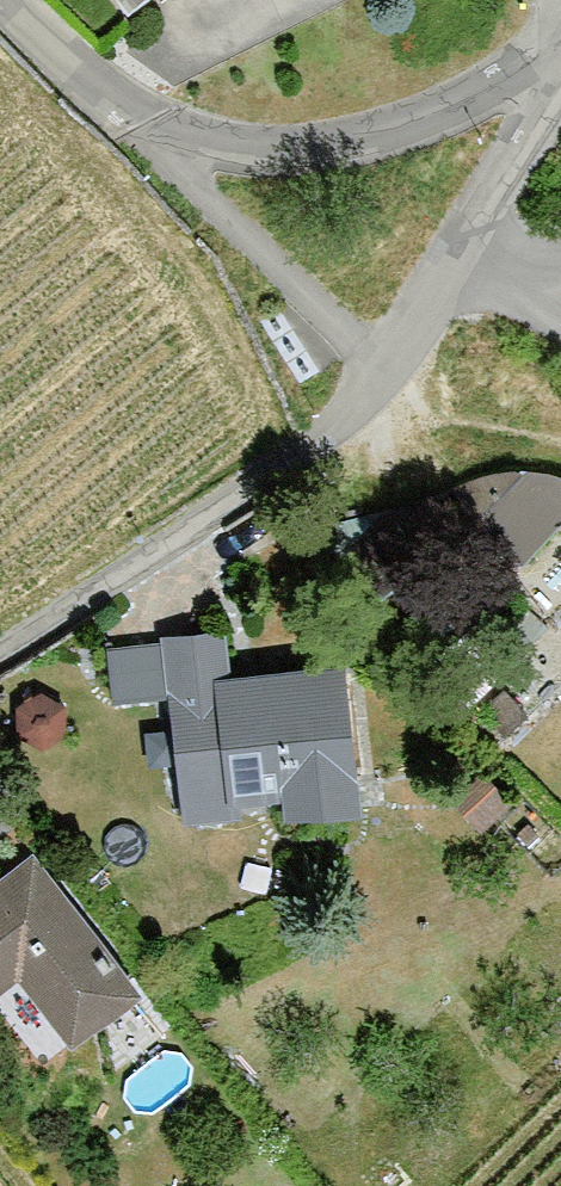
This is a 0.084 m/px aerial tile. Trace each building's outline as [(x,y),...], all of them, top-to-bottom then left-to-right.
[(136,9),(148,0),(129,0),(136,9)] [(462,491),(477,520),(534,567),(560,541),(560,481),(534,477),(497,477),(462,491)] [(390,544),(391,519),(323,546),(344,571),(355,563),(386,597),(417,575),(390,544)] [(457,558),(441,565),(444,578),(461,585),(473,579),(457,558)] [(430,603),(413,613),(422,627),(439,615),(430,603)] [(491,607),(478,614),(485,625),(497,616),(491,607)] [(232,626),(166,631),(168,654),(171,698),(181,813),(290,804),(291,817),(368,811),(356,662),(236,672),(232,626)] [(171,698),(168,654),(124,655),(128,699),(171,698)] [(26,982),(80,1051),(154,994),(41,849),(0,881),(0,1002),(26,982)]
